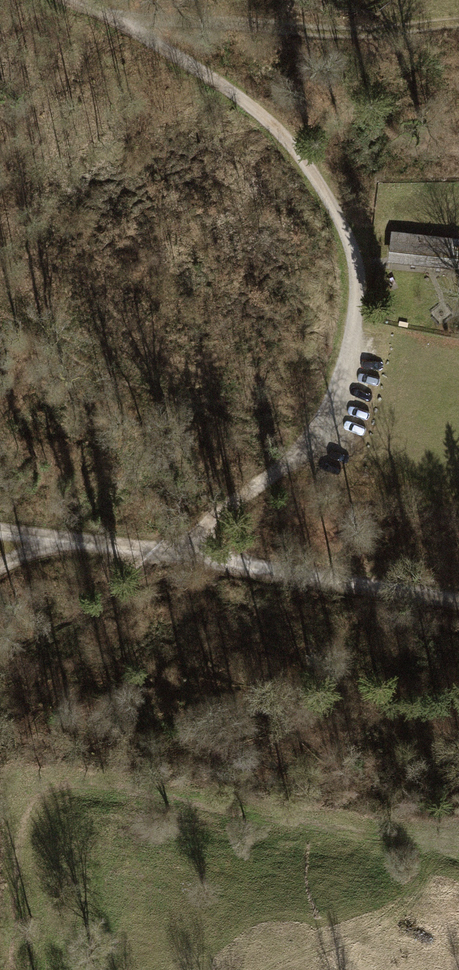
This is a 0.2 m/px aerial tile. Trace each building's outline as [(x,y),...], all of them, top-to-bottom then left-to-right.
[(393,261),(458,268),(458,254),(458,242),(396,235),(393,261)]
